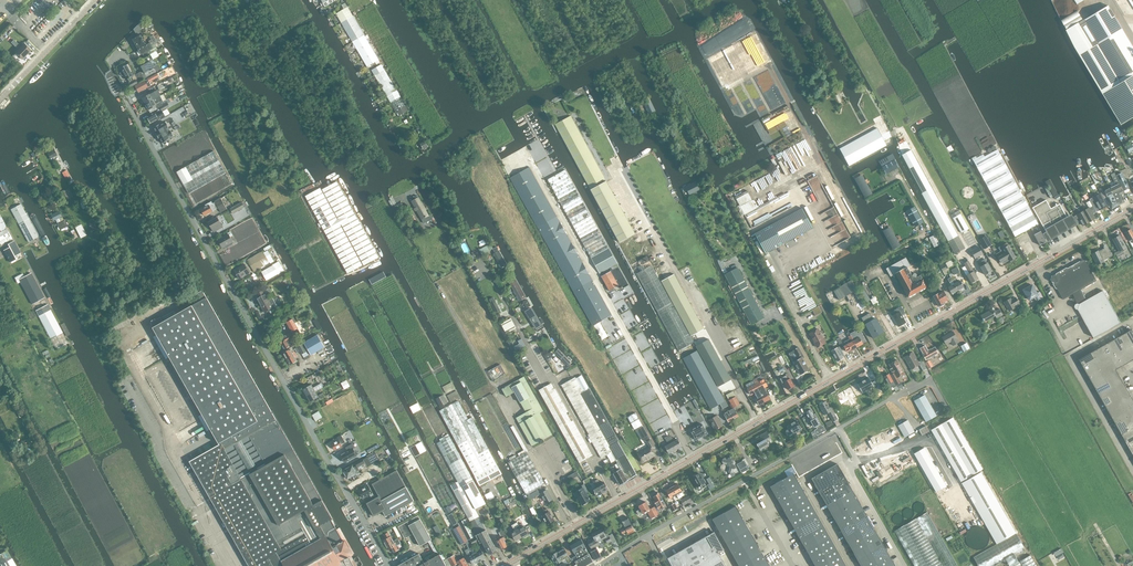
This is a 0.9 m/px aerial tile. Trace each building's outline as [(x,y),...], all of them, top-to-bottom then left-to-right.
[(341,23),(353,16),(345,3),(341,5),(344,9),(336,14),(341,23)] [(341,23),(352,42),(364,35),(353,16),(341,23)] [(1097,44),(1083,21),(1066,32),(1073,46),(1079,55),(1097,44)] [(1097,44),(1120,83),(1132,75),(1132,48),(1122,29),(1119,31),(1115,24),(1100,33),(1104,40),(1097,44)] [(132,40),(136,47),(137,49),(142,46),(146,44),(140,35),(132,40)] [(367,67),(378,60),(364,35),(352,42),(367,67)] [(152,48),(151,45),(153,44),(153,43),(151,39),(148,41),(149,43),(146,44),(142,46),(137,49),(141,55),(142,54),(144,58),(151,54),(157,50),(155,47),(152,48)] [(24,44),(16,53),(25,62),(31,56),(28,53),(31,50),(24,44)] [(1120,83),(1097,44),(1079,55),(1101,94),(1120,83)] [(144,79),(147,77),(145,73),(154,68),(153,67),(154,66),(152,63),(151,63),(150,61),(140,66),(142,70),(140,72),(144,79)] [(139,83),(136,77),(134,73),(129,63),(119,68),(121,73),(120,74),(121,76),(123,75),(125,79),(126,78),(129,83),(127,84),(129,88),(139,83)] [(374,75),(385,94),(395,88),(384,69),(374,75)] [(1132,116),(1132,75),(1120,83),(1102,94),(1120,124),(1132,116)] [(144,82),(135,86),(138,91),(146,87),(144,82)] [(159,91),(165,88),(162,83),(156,86),(159,91)] [(391,103),(400,97),(395,88),(385,94),(391,103)] [(154,92),(142,98),(145,104),(152,100),(151,97),(155,95),(154,92)] [(408,110),(400,97),(391,103),(398,116),(408,110)] [(145,104),(148,109),(155,106),(157,109),(160,108),(163,106),(161,102),(163,101),(161,98),(154,102),(152,100),(145,104)] [(168,107),(167,104),(168,103),(166,100),(163,101),(161,102),(163,106),(160,108),(161,110),(168,107)] [(651,102),(644,105),(649,114),(656,111),(651,102)] [(150,123),(157,119),(158,120),(165,116),(162,111),(155,115),(154,113),(147,118),(150,123)] [(591,190),(606,181),(603,176),(570,116),(555,124),(560,133),(563,138),(568,148),(573,156),(577,165),(582,173),(585,180),(590,188),(591,190)] [(155,134),(156,136),(168,129),(167,128),(168,128),(165,122),(159,125),(158,124),(153,128),(155,132),(155,133),(155,134)] [(775,132),(783,127),(781,123),(773,127),(775,132)] [(849,166),(887,146),(877,128),(840,149),(849,166)] [(168,130),(168,129),(156,136),(158,139),(159,138),(162,143),(167,140),(167,139),(173,136),(169,130),(168,130)] [(428,147),(424,141),(420,143),(424,150),(428,147)] [(965,248),(911,150),(906,141),(899,145),(904,153),(901,155),(922,193),(921,193),(955,254),(965,248)] [(972,160),(1010,228),(1033,215),(997,149),(984,156),(981,153),(972,158),(973,160),(972,160)] [(226,173),(214,151),(177,172),(189,194),(226,173)] [(790,174),(804,166),(800,157),(798,159),(799,161),(796,163),(794,159),(785,164),(790,174)] [(895,161),(882,167),(886,174),(898,167),(895,161)] [(593,326),(612,315),(573,247),(554,212),(529,167),(510,178),(593,326)] [(547,180),(591,258),(608,248),(565,170),(547,180)] [(1116,176),(1119,183),(1123,190),(1129,188),(1121,173),(1116,176)] [(1112,177),(1116,185),(1109,188),(1118,205),(1125,202),(1122,197),(1121,198),(1120,195),(1124,193),(1116,176),(1112,177)] [(829,193),(829,195),(850,236),(854,236),(863,232),(840,187),(834,187),(834,183),(832,183),(831,179),(830,180),(826,182),(826,185),(828,184),(829,193)] [(1063,198),(1068,195),(1060,180),(1055,182),(1063,198)] [(347,273),(362,265),(340,225),(341,224),(364,265),(379,257),(357,217),(357,218),(337,181),(322,190),(339,219),(337,220),(320,188),(305,196),(347,273)] [(635,234),(606,181),(591,190),(619,242),(635,234)] [(685,187),(689,195),(699,190),(695,182),(685,187)] [(1110,200),(1109,200),(1113,208),(1118,205),(1109,188),(1104,191),(1107,197),(1108,196),(1110,200)] [(744,214),(757,207),(749,192),(736,198),(744,214)] [(1099,194),(1092,198),(1099,210),(1106,206),(1099,194)] [(419,197),(418,196),(416,197),(414,196),(413,198),(411,200),(412,201),(411,201),(415,208),(414,209),(415,211),(417,211),(422,220),(429,216),(419,197)] [(215,202),(213,203),(216,209),(218,207),(221,212),(227,209),(221,197),(214,201),(215,202)] [(746,214),(753,230),(773,220),(771,216),(780,212),(778,206),(776,206),(773,200),(750,211),(751,212),(746,214)] [(1071,214),(1067,216),(1061,206),(1059,204),(1051,208),(1046,200),(1032,207),(1046,232),(1044,233),(1042,234),(1047,242),(1077,225),(1071,214)] [(205,205),(206,207),(201,209),(205,216),(216,209),(213,203),(212,201),(205,205)] [(233,214),(244,207),(242,202),(230,209),(233,214)] [(37,234),(22,205),(11,211),(28,242),(31,240),(29,238),(37,234)] [(1092,206),(1083,211),(1089,222),(1095,218),(1092,214),(1096,212),(1092,206)] [(914,207),(907,211),(915,227),(923,222),(914,207)] [(813,228),(802,208),(754,233),(765,253),(813,228)] [(971,250),(978,245),(959,211),(951,215),(971,250)] [(1083,225),(1089,222),(1083,211),(1073,217),(1077,223),(1080,221),(1083,225)] [(1010,228),(1015,237),(1038,224),(1033,215),(1010,228)] [(213,231),(214,231),(215,231),(223,227),(218,218),(209,223),(208,224),(208,225),(209,226),(210,227),(211,226),(213,231)] [(65,220),(58,224),(60,229),(68,225),(65,220)] [(83,226),(77,229),(81,237),(87,234),(83,226)] [(891,226),(883,230),(893,249),(901,245),(891,226)] [(1,245),(12,239),(11,235),(10,235),(6,229),(0,233),(0,243),(1,245)] [(1129,241),(1131,239),(1132,243),(1132,234),(1130,229),(1124,232),(1129,241)] [(1034,234),(1035,236),(1039,245),(1043,243),(1043,244),(1044,243),(1046,242),(1040,231),(1034,234)] [(935,247),(941,244),(936,233),(929,237),(935,247)] [(233,241),(229,235),(218,240),(222,247),(226,245),(228,248),(233,244),(232,242),(233,241)] [(1119,251),(1126,247),(1119,235),(1112,239),(1119,251)] [(986,236),(980,240),(985,248),(991,245),(986,236)] [(1027,238),(1019,242),(1023,251),(1025,250),(1028,255),(1035,251),(1030,243),(1027,238)] [(10,247),(4,250),(10,262),(16,259),(14,256),(20,253),(14,241),(8,244),(10,247)] [(1006,247),(1006,246),(1005,247),(1003,249),(1005,252),(997,257),(1001,263),(1003,261),(1004,263),(1009,260),(1009,261),(1015,258),(1015,257),(1008,245),(1006,247)] [(1098,251),(1091,254),(1096,265),(1102,262),(1102,261),(1112,256),(1106,245),(1103,246),(1104,249),(1098,251)] [(971,251),(975,258),(983,254),(979,246),(971,251)] [(609,248),(608,248),(591,258),(600,274),(617,264),(609,248)] [(263,251),(247,260),(254,271),(273,260),(268,251),(264,253),(263,251)] [(501,268),(507,265),(499,251),(493,254),(501,268)] [(916,275),(916,274),(916,273),(915,273),(914,273),(913,273),(913,274),(912,276),(907,267),(910,265),(906,258),(891,266),(904,289),(903,289),(908,297),(926,286),(919,274),(916,275)] [(962,260),(969,274),(967,275),(971,283),(978,279),(966,258),(962,260)] [(985,275),(990,272),(992,271),(987,262),(985,259),(981,261),(983,265),(980,266),(985,275)] [(939,266),(944,275),(948,273),(947,271),(949,270),(948,268),(954,264),(951,260),(939,266)] [(1052,282),(1053,282),(1063,300),(1096,281),(1085,261),(1084,260),(1083,260),(1082,260),(1057,274),(1057,276),(1054,275),(1051,276),(1050,279),(1052,282)] [(276,263),(266,269),(271,279),(281,272),(276,263)] [(250,273),(244,264),(234,270),(239,279),(250,273)] [(957,267),(951,270),(954,275),(960,272),(957,267)] [(725,275),(750,322),(763,315),(737,268),(725,275)] [(935,271),(940,280),(944,278),(939,269),(935,271)] [(384,271),(369,277),(372,283),(386,277),(384,271)] [(601,277),(609,291),(619,286),(612,274),(610,271),(601,277)] [(31,273),(19,279),(32,304),(44,298),(31,273)] [(661,281),(691,336),(704,329),(674,274),(661,281)] [(519,301),(525,298),(526,297),(515,278),(509,282),(519,301)] [(851,280),(833,291),(839,300),(857,290),(851,280)] [(953,284),(957,290),(963,287),(960,280),(953,284)] [(953,284),(948,287),(952,294),(957,290),(953,284)] [(1023,290),(1029,300),(1034,297),(1036,301),(1043,297),(1040,291),(1037,293),(1032,285),(1023,290)] [(269,300),(266,295),(272,292),(269,287),(263,291),(263,290),(256,295),(260,302),(261,302),(262,304),(260,305),(265,312),(273,308),(274,311),(279,308),(273,298),(269,300)] [(878,303),(883,313),(894,308),(886,289),(879,292),(883,301),(878,303)] [(353,555),(345,540),(342,541),(330,520),(332,519),(321,497),(277,420),(276,420),(206,297),(202,290),(198,293),(202,300),(186,309),(163,322),(160,317),(150,322),(153,327),(153,328),(216,439),(219,444),(191,461),(250,565),(357,565),(351,556),(353,555)] [(943,291),(933,296),(939,307),(944,304),(943,303),(948,300),(943,291)] [(1094,338),(1121,322),(1103,291),(1080,304),(1078,303),(1076,304),(1075,307),(1076,309),(1078,309),(1082,315),(1094,338)] [(1010,298),(1004,302),(1009,311),(1016,307),(1015,306),(1019,304),(1016,297),(1011,300),(1010,298)] [(47,304),(35,310),(54,346),(63,341),(65,344),(68,343),(47,304)] [(817,304),(811,307),(816,316),(822,312),(817,304)] [(897,309),(890,313),(892,315),(898,327),(906,323),(902,316),(906,314),(902,306),(897,309)] [(536,331),(542,328),(543,327),(532,308),(525,311),(536,331)] [(999,309),(994,312),(992,309),(980,315),(983,319),(982,320),(983,322),(984,321),(984,322),(995,316),(997,319),(1003,315),(999,309)] [(866,315),(878,335),(883,332),(875,319),(872,321),(870,318),(872,317),(869,313),(866,315)] [(865,325),(873,338),(878,335),(866,315),(863,316),(866,320),(867,320),(869,322),(865,325)] [(516,328),(511,318),(501,324),(506,333),(516,328)] [(292,319),(286,322),(292,332),(298,329),(292,319)] [(817,347),(826,343),(818,329),(810,333),(817,347)] [(281,346),(284,350),(293,345),(293,343),(296,341),(295,338),(301,335),(298,330),(292,333),(293,335),(289,337),(287,334),(279,339),(282,345),(281,346)] [(1132,360),(1132,331),(1132,330),(1080,359),(1132,453),(1132,398),(1117,370),(1132,361),(1132,360)] [(848,332),(857,347),(863,344),(859,337),(856,339),(853,334),(852,334),(851,331),(848,332)] [(957,339),(953,331),(948,334),(949,334),(947,335),(942,337),(946,345),(950,342),(953,346),(959,342),(957,339)] [(847,344),(851,350),(857,347),(848,332),(846,333),(848,336),(848,337),(851,342),(847,344)] [(318,335),(304,343),(311,355),(325,347),(318,335)] [(522,337),(518,340),(519,343),(514,345),(516,350),(526,345),(522,337)] [(709,339),(695,346),(718,387),(731,379),(709,339)] [(964,352),(970,348),(966,343),(961,346),(964,352)] [(297,347),(300,352),(302,354),(306,352),(307,351),(302,344),(297,347)] [(926,360),(938,353),(935,347),(928,351),(925,345),(920,348),(923,354),(926,360)] [(799,347),(798,347),(793,350),(794,350),(798,358),(794,360),(795,361),(793,362),(796,366),(795,366),(797,370),(798,369),(800,374),(801,374),(809,370),(809,369),(800,355),(802,354),(802,353),(798,347),(799,347)] [(843,358),(837,348),(831,351),(837,361),(843,358)] [(283,354),(286,359),(294,355),(291,349),(283,354)] [(571,362),(558,349),(554,353),(567,366),(571,362)] [(697,350),(683,358),(711,409),(720,404),(722,409),(728,406),(725,401),(697,350)] [(923,371),(926,369),(922,360),(918,362),(912,352),(904,357),(911,370),(919,365),(923,371)] [(294,355),(286,359),(290,365),(297,361),(294,355)] [(897,378),(905,374),(897,360),(889,364),(894,373),(890,375),(896,385),(900,382),(897,378)] [(493,381),(496,380),(506,374),(500,364),(488,371),(493,381)] [(889,374),(884,377),(890,387),(895,384),(889,374)] [(581,375),(575,378),(583,392),(589,388),(581,375)] [(782,383),(783,382),(788,390),(794,386),(790,378),(789,379),(787,375),(780,379),(782,383)] [(520,402),(523,407),(526,413),(516,418),(532,446),(540,441),(542,444),(545,442),(543,440),(552,435),(539,413),(543,411),(524,377),(502,389),(506,396),(514,392),(520,403),(520,402)] [(619,441),(589,388),(583,392),(575,378),(575,377),(561,385),(602,458),(607,455),(611,452),(621,447),(618,441),(619,441)] [(858,384),(857,384),(862,393),(863,392),(862,392),(873,386),(875,389),(878,387),(875,381),(872,383),(869,377),(868,378),(869,378),(858,384)] [(755,384),(764,402),(770,399),(764,388),(767,386),(764,379),(755,384)] [(579,463),(580,462),(591,456),(589,454),(590,453),(590,451),(588,452),(550,383),(539,390),(579,463)] [(315,391),(316,392),(320,389),(319,386),(314,389),(311,384),(303,389),(306,396),(315,391)] [(759,405),(764,402),(755,384),(747,388),(751,395),(755,393),(757,397),(755,398),(759,405)] [(843,393),(838,395),(845,408),(854,402),(846,389),(842,392),(843,393)] [(318,396),(316,392),(315,391),(306,396),(310,402),(318,397),(319,399),(324,396),(322,393),(318,396)] [(440,407),(447,403),(443,395),(436,399),(440,407)] [(924,419),(926,422),(936,415),(925,395),(914,401),(924,419)] [(733,408),(739,404),(735,397),(729,400),(731,404),(730,404),(732,409),(733,408)] [(475,476),(480,486),(502,474),(471,418),(468,419),(458,401),(439,411),(475,476)] [(831,407),(829,408),(825,401),(819,405),(825,415),(828,413),(833,422),(837,419),(831,407)] [(410,406),(413,412),(422,408),(418,402),(410,406)] [(733,419),(738,416),(733,408),(732,409),(728,411),(733,419)] [(811,419),(810,420),(814,427),(815,426),(816,428),(813,430),(818,437),(827,432),(823,425),(822,426),(815,413),(813,414),(810,409),(805,412),(809,419),(811,418),(811,419)] [(316,420),(323,416),(319,410),(313,414),(316,420)] [(728,422),(733,419),(728,411),(724,414),(728,422)] [(634,430),(642,425),(635,413),(627,417),(634,430)] [(709,420),(715,429),(722,425),(717,415),(709,420)] [(960,482),(982,469),(953,417),(931,430),(960,482)] [(914,432),(907,420),(898,425),(905,437),(914,432)] [(788,425),(790,429),(786,431),(788,435),(792,433),(797,430),(799,432),(802,430),(797,421),(788,425)] [(696,440),(707,434),(702,424),(691,430),(696,440)] [(643,462),(648,459),(649,458),(649,459),(654,456),(651,450),(655,448),(651,440),(650,440),(650,439),(643,426),(637,430),(638,431),(638,432),(642,440),(645,440),(648,446),(637,453),(643,462)] [(769,445),(766,440),(770,438),(766,432),(759,436),(762,441),(756,444),(760,450),(769,445)] [(923,435),(926,442),(933,439),(931,432),(923,435)] [(341,435),(337,437),(339,440),(331,444),(335,450),(342,446),(341,444),(345,442),(341,435)] [(667,436),(675,450),(682,446),(678,439),(672,442),(671,440),(672,439),(670,435),(667,436)] [(478,534),(486,530),(475,509),(462,486),(473,480),(450,436),(437,443),(458,482),(451,485),(463,509),(473,527),(474,527),(478,534)] [(668,454),(675,450),(667,436),(664,438),(667,442),(668,441),(670,444),(664,447),(668,454)] [(936,491),(946,486),(918,436),(907,442),(936,491)] [(410,448),(415,457),(426,451),(421,442),(410,448)] [(348,451),(341,455),(345,462),(357,455),(353,449),(355,447),(353,444),(346,447),(348,451)] [(378,444),(367,450),(368,453),(380,447),(378,444)] [(614,473),(613,473),(620,485),(633,477),(633,476),(637,474),(621,447),(611,452),(616,460),(618,463),(615,465),(610,467),(614,473)] [(529,500),(540,494),(546,503),(552,499),(546,489),(542,492),(539,486),(544,484),(527,452),(508,462),(526,494),(529,500)] [(611,452),(607,455),(611,463),(616,460),(611,452)] [(348,479),(354,475),(355,476),(357,475),(357,474),(358,473),(357,472),(367,466),(367,467),(379,460),(375,453),(363,460),(356,464),(355,463),(353,465),(353,464),(342,470),(344,474),(345,474),(348,479)] [(730,457),(728,458),(727,458),(725,457),(722,459),(722,461),(723,464),(721,465),(720,468),(721,470),(724,471),(726,470),(728,472),(731,473),(733,472),(737,470),(736,468),(735,465),(735,462),(734,460),(731,459),(730,457)] [(744,460),(737,464),(741,473),(749,469),(744,460)] [(913,488),(900,495),(891,480),(887,473),(877,479),(868,463),(858,468),(886,516),(914,565),(957,565),(913,488)] [(837,464),(811,478),(815,484),(821,496),(822,496),(828,507),(834,519),(835,519),(841,530),(841,531),(848,542),(854,553),(861,565),(896,565),(893,562),(890,556),(887,551),(887,550),(880,538),(880,539),(877,533),(874,527),(867,516),(867,515),(867,516),(861,504),(854,493),(854,492),(847,481),(848,481),(841,469),(837,464)] [(366,503),(372,513),(373,516),(383,511),(385,516),(414,501),(397,470),(372,484),(379,496),(366,503)] [(567,477),(570,480),(570,481),(579,475),(577,471),(567,477)] [(1030,555),(1018,562),(1015,556),(1024,552),(1022,548),(1024,547),(981,472),(962,483),(996,544),(973,557),(978,565),(1006,565),(1004,563),(1007,562),(1009,565),(1037,565),(1030,555)] [(694,483),(698,491),(706,487),(704,483),(699,473),(696,475),(695,474),(693,476),(693,477),(692,477),(695,482),(694,483)] [(836,548),(794,473),(770,487),(777,498),(783,509),(783,510),(790,521),(797,533),(796,533),(803,545),(803,544),(810,556),(809,556),(815,565),(846,565),(836,548)] [(707,485),(710,490),(715,486),(710,477),(706,479),(709,484),(707,485)] [(595,481),(602,493),(605,491),(606,492),(608,491),(608,490),(604,482),(600,485),(599,484),(600,483),(598,479),(595,481)] [(486,504),(473,480),(462,486),(475,509),(485,504),(486,504)] [(596,497),(598,496),(600,495),(602,493),(595,481),(593,482),(595,486),(596,485),(597,487),(592,489),(596,497)] [(577,496),(578,498),(583,505),(590,500),(586,493),(588,492),(584,484),(581,486),(582,488),(573,493),(576,497),(577,496)] [(672,488),(678,499),(681,497),(680,494),(682,492),(677,484),(676,484),(673,486),(673,487),(672,488)] [(368,485),(359,491),(360,494),(360,495),(361,497),(362,497),(363,498),(370,494),(371,497),(374,496),(368,485)] [(678,499),(672,488),(670,489),(670,487),(667,489),(666,490),(670,499),(673,497),(675,500),(678,499)] [(491,491),(485,495),(488,501),(495,497),(491,491)] [(659,494),(653,497),(655,499),(653,500),(652,501),(658,511),(661,509),(660,508),(665,505),(659,494)] [(680,501),(683,505),(692,500),(690,495),(680,501)] [(651,518),(659,514),(655,506),(651,509),(651,510),(646,502),(638,506),(640,509),(636,511),(638,515),(642,513),(643,513),(645,512),(645,513),(647,512),(646,511),(647,511),(651,518)] [(739,565),(770,565),(765,558),(759,547),(752,535),(742,518),(743,518),(736,506),(712,519),(739,565)] [(550,522),(553,521),(554,520),(548,512),(547,509),(543,511),(545,514),(542,515),(547,524),(548,524),(551,523),(550,522)] [(420,515),(398,525),(405,538),(414,533),(420,545),(432,539),(420,515)] [(621,519),(626,528),(621,531),(622,534),(626,531),(627,533),(633,530),(630,524),(627,517),(621,519)] [(458,523),(467,540),(474,537),(465,519),(458,523)] [(514,524),(522,537),(525,535),(525,536),(528,535),(527,534),(528,534),(523,526),(518,528),(518,527),(519,526),(517,522),(514,524)] [(514,531),(511,533),(515,541),(522,537),(514,524),(511,525),(514,531)] [(437,525),(433,527),(438,536),(442,534),(437,525)] [(393,527),(399,539),(402,538),(395,526),(393,527)] [(467,540),(459,526),(454,529),(462,543),(467,540)] [(986,539),(986,536),(986,534),(985,532),(984,531),(983,530),(981,528),(980,527),(977,527),(976,527),(975,527),(972,527),(971,528),(969,529),(968,531),(967,532),(966,534),(966,536),(966,538),(967,540),(967,541),(969,543),(970,545),(972,545),(974,546),(975,546),(977,546),(979,546),(981,545),(983,544),(984,542),(985,540),(986,539)] [(597,531),(601,540),(605,538),(608,543),(611,541),(612,543),(616,541),(612,534),(609,536),(606,532),(604,533),(602,528),(597,531)] [(489,554),(491,553),(492,554),(497,551),(486,530),(478,534),(475,535),(480,544),(482,542),(489,554)] [(502,537),(496,541),(501,550),(502,549),(503,549),(504,549),(504,548),(508,546),(504,540),(506,540),(504,537),(505,536),(502,531),(499,532),(502,537)] [(592,549),(596,547),(601,544),(601,541),(601,540),(597,531),(592,534),(594,539),(592,540),(592,539),(587,541),(591,548),(592,549)] [(383,540),(385,545),(393,541),(390,536),(387,532),(383,535),(386,539),(383,540)] [(667,558),(672,565),(726,565),(719,553),(724,550),(714,532),(685,548),(667,558)] [(393,541),(385,545),(388,550),(391,549),(394,552),(400,549),(397,545),(401,543),(398,538),(393,541)] [(581,539),(575,543),(570,546),(574,553),(575,552),(585,547),(585,546),(581,539)] [(471,547),(479,562),(485,558),(480,549),(476,552),(475,550),(476,550),(474,546),(471,547)] [(473,565),(479,562),(471,547),(469,549),(471,552),(472,554),(468,556),(473,565)] [(585,547),(575,552),(576,556),(574,557),(576,561),(575,561),(576,564),(573,565),(585,565),(593,562),(585,547)] [(596,547),(592,549),(591,548),(589,550),(595,560),(601,557),(596,547)] [(569,556),(568,556),(564,549),(557,553),(563,562),(562,561),(563,561),(566,559),(569,563),(572,561),(569,556)] [(554,554),(553,554),(551,555),(551,556),(550,556),(553,560),(552,561),(554,565),(559,563),(560,565),(565,565),(563,562),(557,553),(557,552),(554,554)] [(397,565),(448,565),(441,553),(424,561),(420,553),(397,565)] [(448,558),(453,565),(458,563),(459,565),(468,565),(463,558),(458,561),(454,555),(448,558)]
